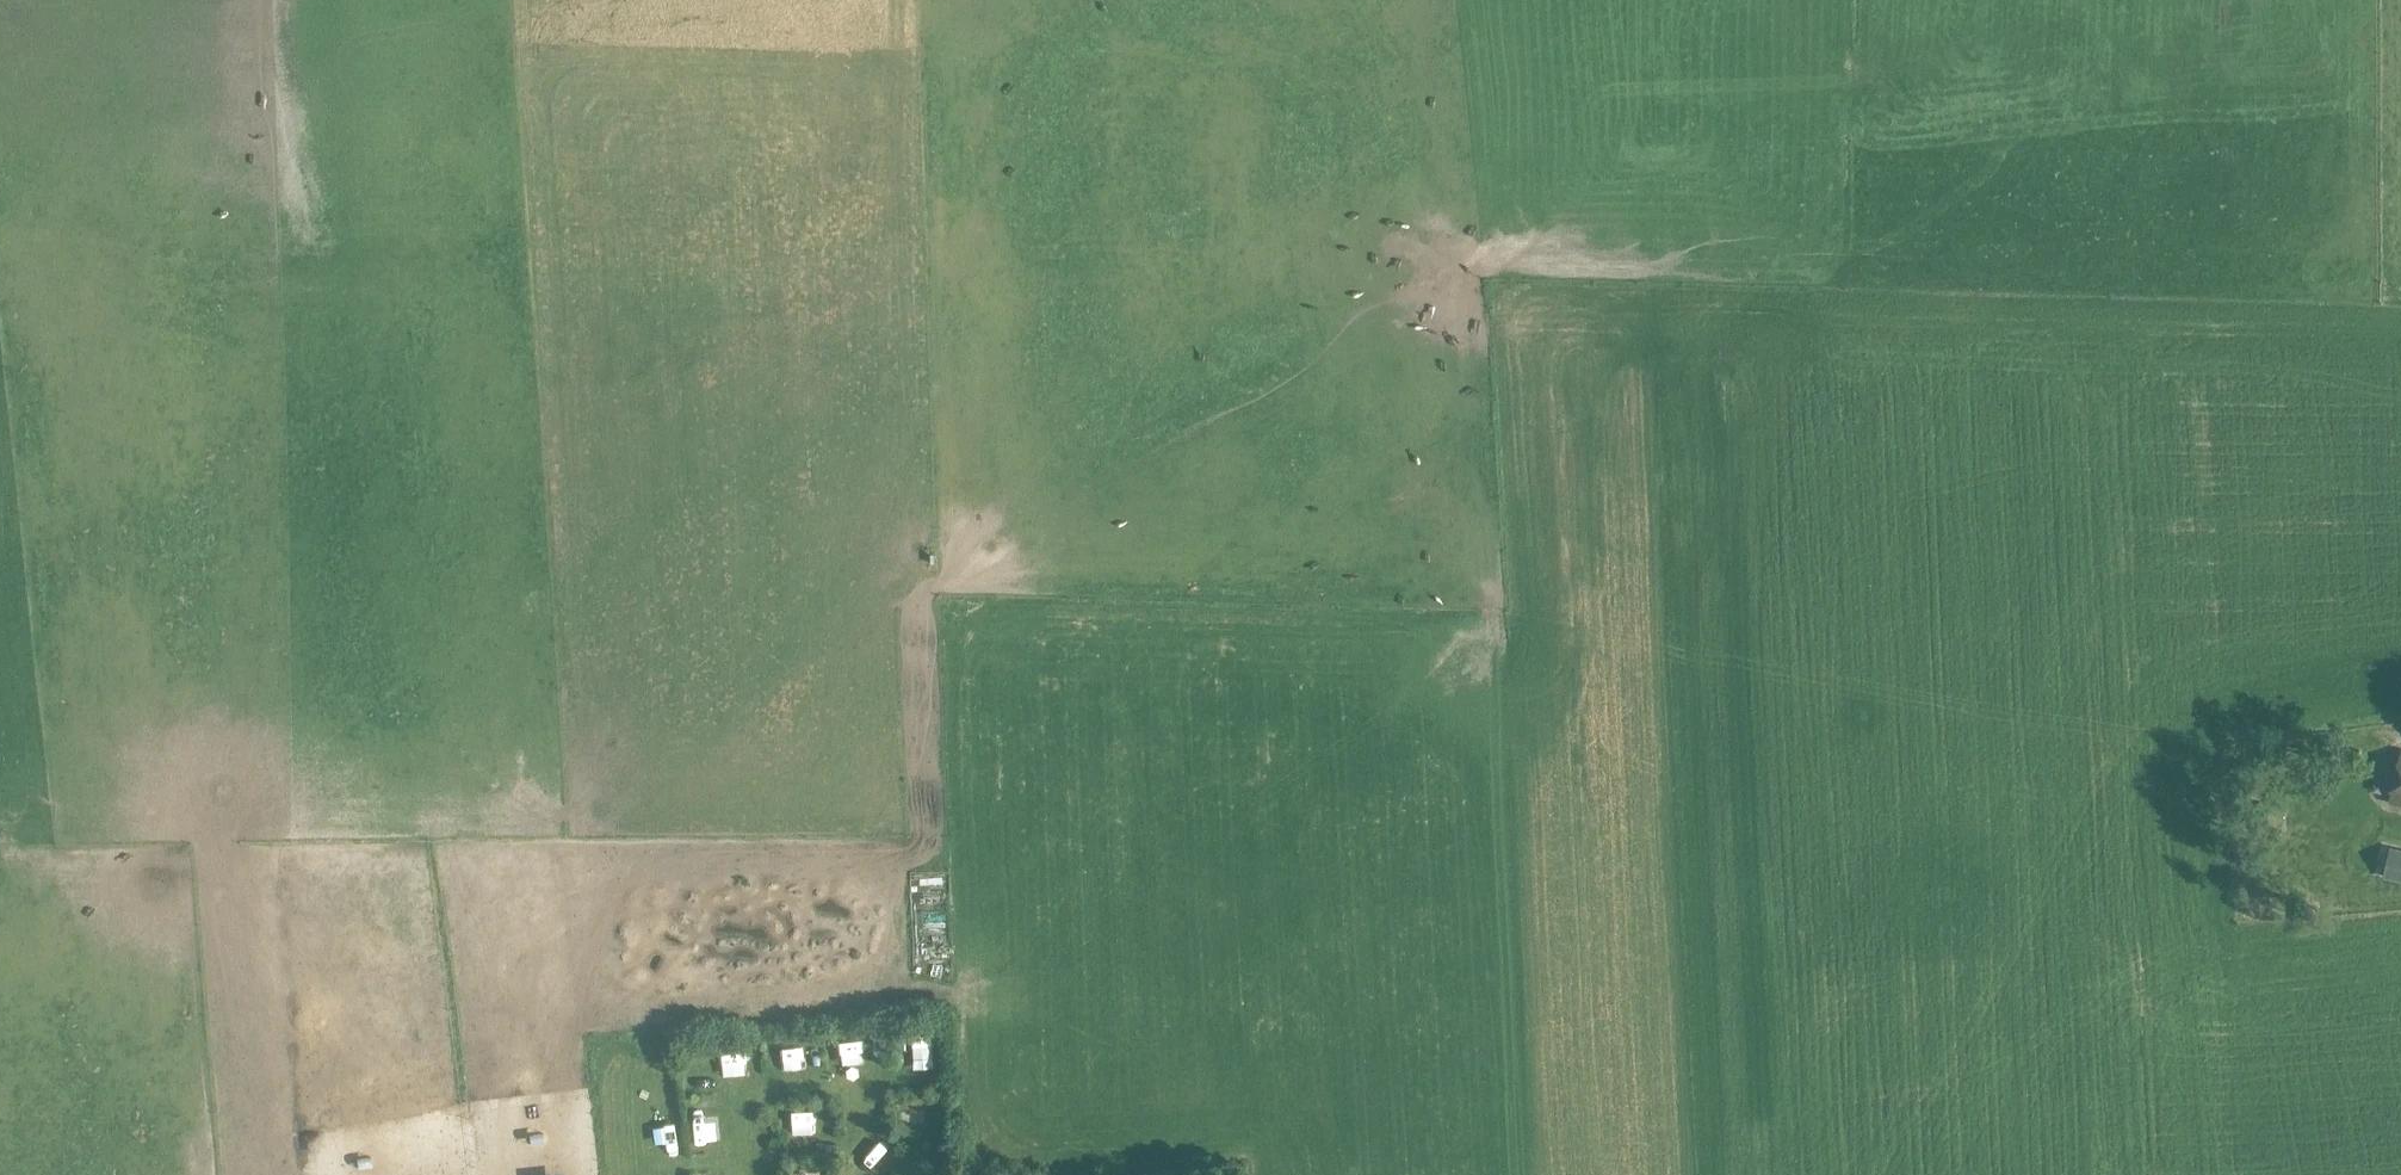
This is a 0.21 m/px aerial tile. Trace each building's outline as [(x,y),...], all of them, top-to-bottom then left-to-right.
[(2392,803),(2400,805),(2400,763),(2392,803)]
